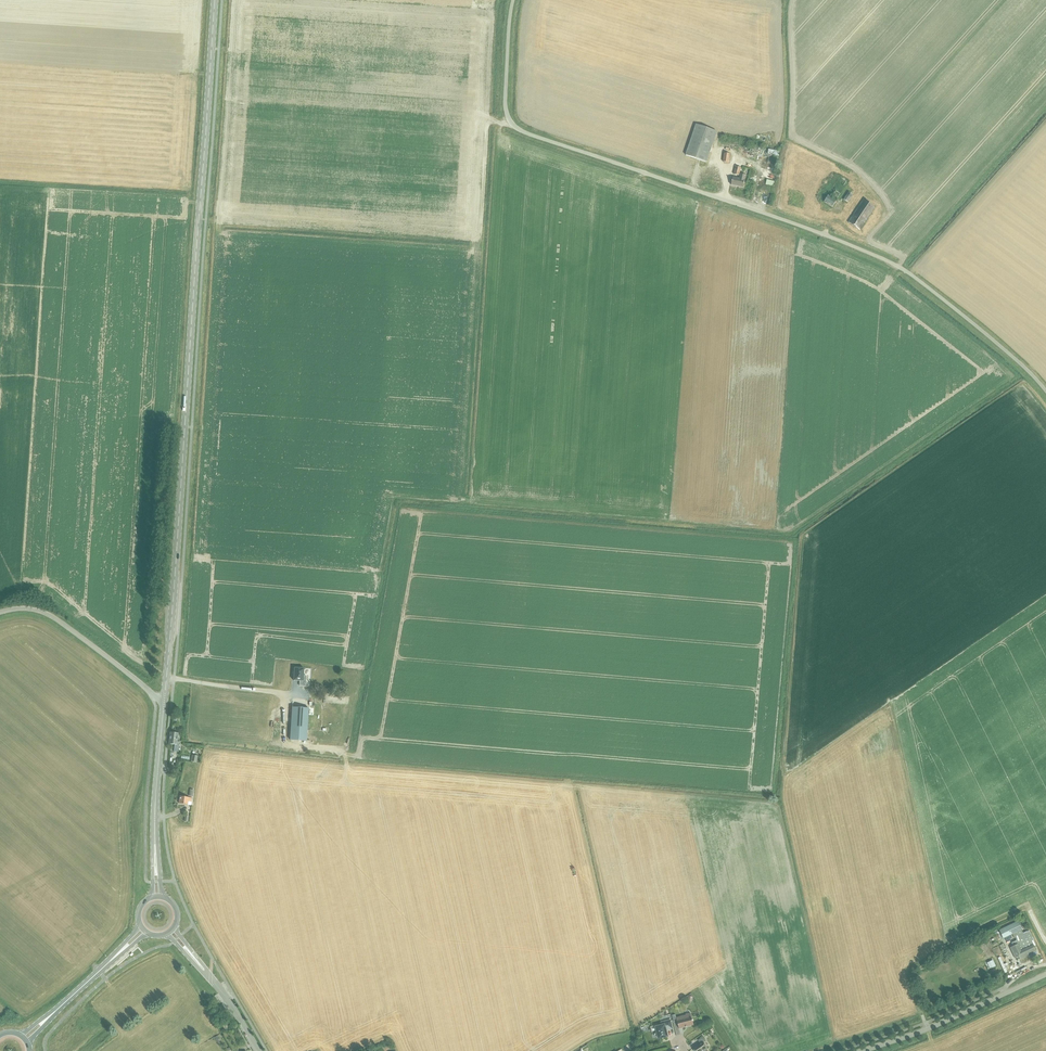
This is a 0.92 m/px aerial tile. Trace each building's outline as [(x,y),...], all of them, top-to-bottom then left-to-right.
[(706,162),(716,132),(695,125),(685,155),(706,162)] [(768,149),(766,162),(778,164),(779,151),(768,149)] [(733,177),(731,185),(743,188),(745,180),(746,175),(741,174),(739,179),(733,177)] [(836,200),(841,192),(837,189),(836,190),(834,189),(832,192),(834,193),(831,198),(828,196),(824,202),(832,207),(836,201),(836,200)] [(847,203),(853,195),(848,192),(843,200),(847,203)] [(863,199),(848,222),(859,230),(875,207),(863,199)] [(294,680),(294,681),(298,681),(300,681),(300,684),(300,686),(304,686),(306,686),(306,683),(306,676),(304,676),(304,672),(304,669),(304,668),(303,669),(295,668),(294,668),(294,671),(294,673),(294,674),(294,676),(294,678),(294,680)] [(307,741),(309,708),(292,707),(290,740),(307,741)] [(178,752),(179,749),(179,742),(177,742),(178,733),(170,732),(169,744),(175,744),(174,752),(178,752)] [(180,796),(179,803),(187,804),(188,801),(191,801),(192,798),(180,796)] [(1036,945),(1030,931),(1024,934),(1018,921),(999,930),(1003,939),(1013,934),(1014,938),(1015,938),(1016,937),(1017,939),(1016,940),(1017,941),(1012,943),(1013,946),(1010,947),(1015,958),(1018,957),(1020,959),(1020,960),(1032,955),(1036,952),(1034,947),(1033,946),(1035,945),(1036,945)] [(675,1015),(672,1015),(674,1022),(677,1021),(679,1029),(694,1025),(693,1021),(693,1019),(692,1019),(691,1013),(686,1014),(686,1015),(681,1017),(676,1018),(675,1015)] [(656,1026),(651,1027),(652,1031),(655,1030),(656,1035),(658,1035),(659,1039),(668,1036),(666,1031),(668,1030),(672,1028),(670,1020),(664,1022),(664,1025),(656,1027),(656,1026)] [(693,1048),(695,1050),(705,1050),(704,1050),(707,1048),(703,1042),(706,1040),(703,1036),(698,1040),(700,1043),(693,1048)]
